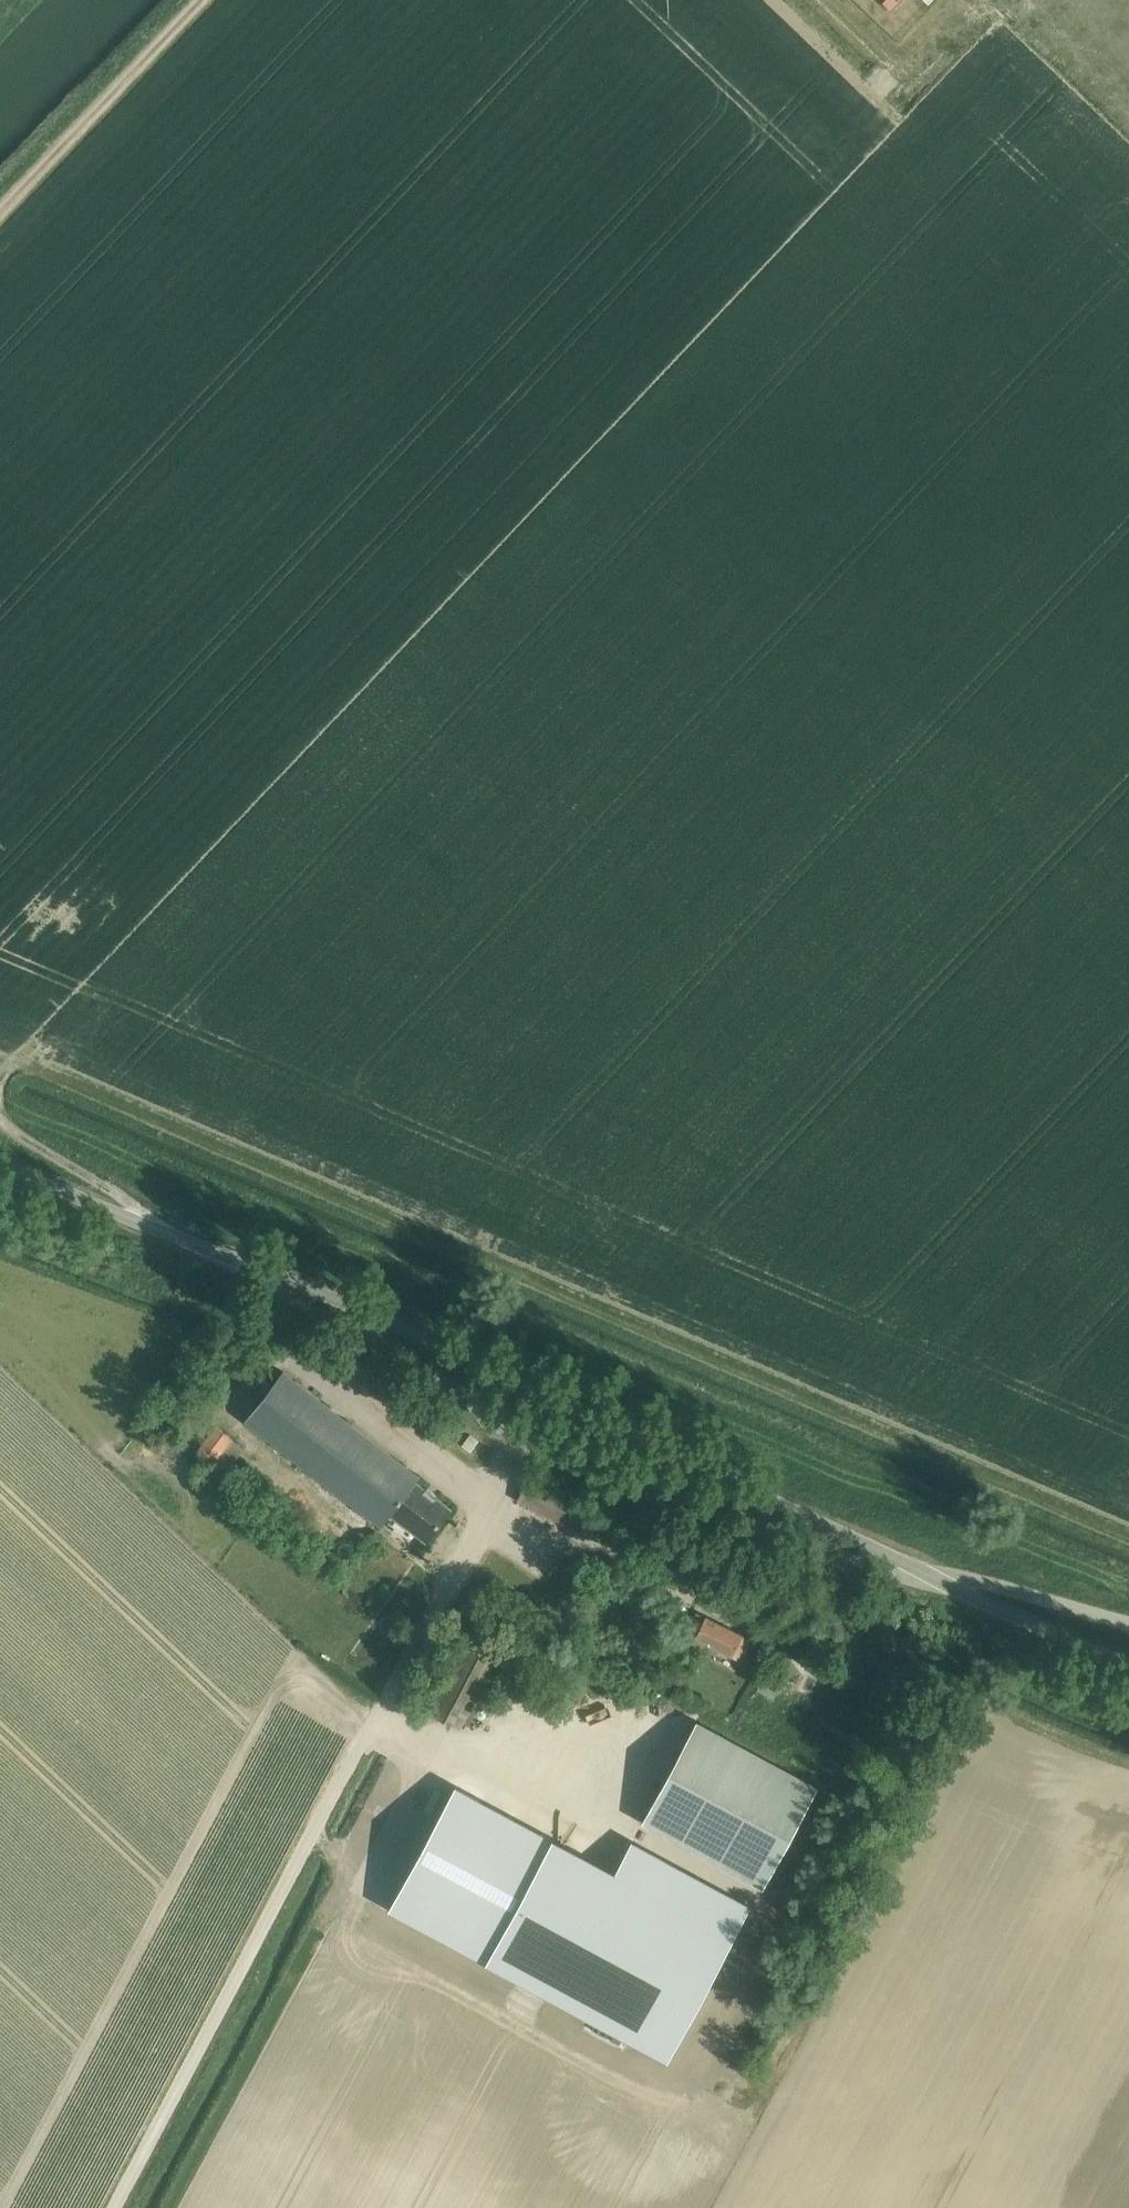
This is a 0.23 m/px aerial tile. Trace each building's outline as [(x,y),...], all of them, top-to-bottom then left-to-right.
[(883,4),(891,12),(903,0),(887,0),(883,4)] [(424,1539),(449,1507),(415,1479),(417,1477),(282,1371),(244,1419),(380,1526),(390,1513),(424,1539)] [(148,1444),(157,1434),(145,1424),(137,1434),(148,1444)] [(245,1449),(231,1438),(216,1427),(196,1454),(212,1465),(213,1463),(235,1479),(243,1466),(236,1460),(245,1449)] [(265,1478),(250,1467),(243,1477),(258,1487),(265,1478)] [(597,1540),(607,1519),(527,1480),(517,1501),(597,1540)] [(743,1634),(706,1616),(697,1612),(687,1633),(696,1637),(695,1638),(741,1661),(753,1640),(742,1635),(743,1634)] [(459,1729),(496,1659),(464,1641),(426,1712),(459,1729)] [(640,1822),(762,1888),(816,1787),(695,1721),(640,1822)] [(459,1785),(382,1927),(654,2074),(730,1935),(459,1785)]
